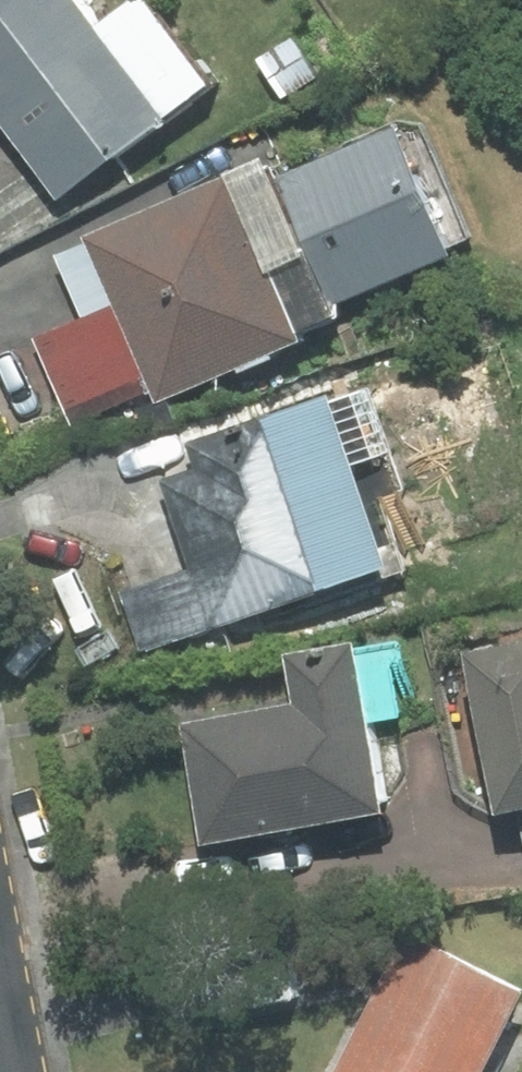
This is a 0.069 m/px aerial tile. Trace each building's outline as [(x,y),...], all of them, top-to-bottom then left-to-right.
[(68,0),(0,0),(0,122),(55,196),(203,87),(139,0),(131,0),(90,30),(68,0)] [(291,42),(258,63),(282,98),(314,77),(291,42)] [(444,251),(394,134),(281,182),(331,299),(444,251)] [(154,400),(293,340),(290,333),(326,317),(260,164),(51,254),(79,319),(33,339),(71,427),(151,392),(154,400)] [(420,546),(367,386),(186,445),(195,472),(164,482),(193,572),(123,595),(142,650),(404,565),(399,552),(420,546)] [(463,654),(495,812),(518,807),(521,828),(521,642),(463,654)] [(292,705),(181,724),(201,836),(377,806),(363,723),(396,718),(394,704),(408,701),(398,647),(350,655),(348,645),(284,656),(292,705)] [(515,993),(402,937),(334,1071),(476,1071),(515,993)]
